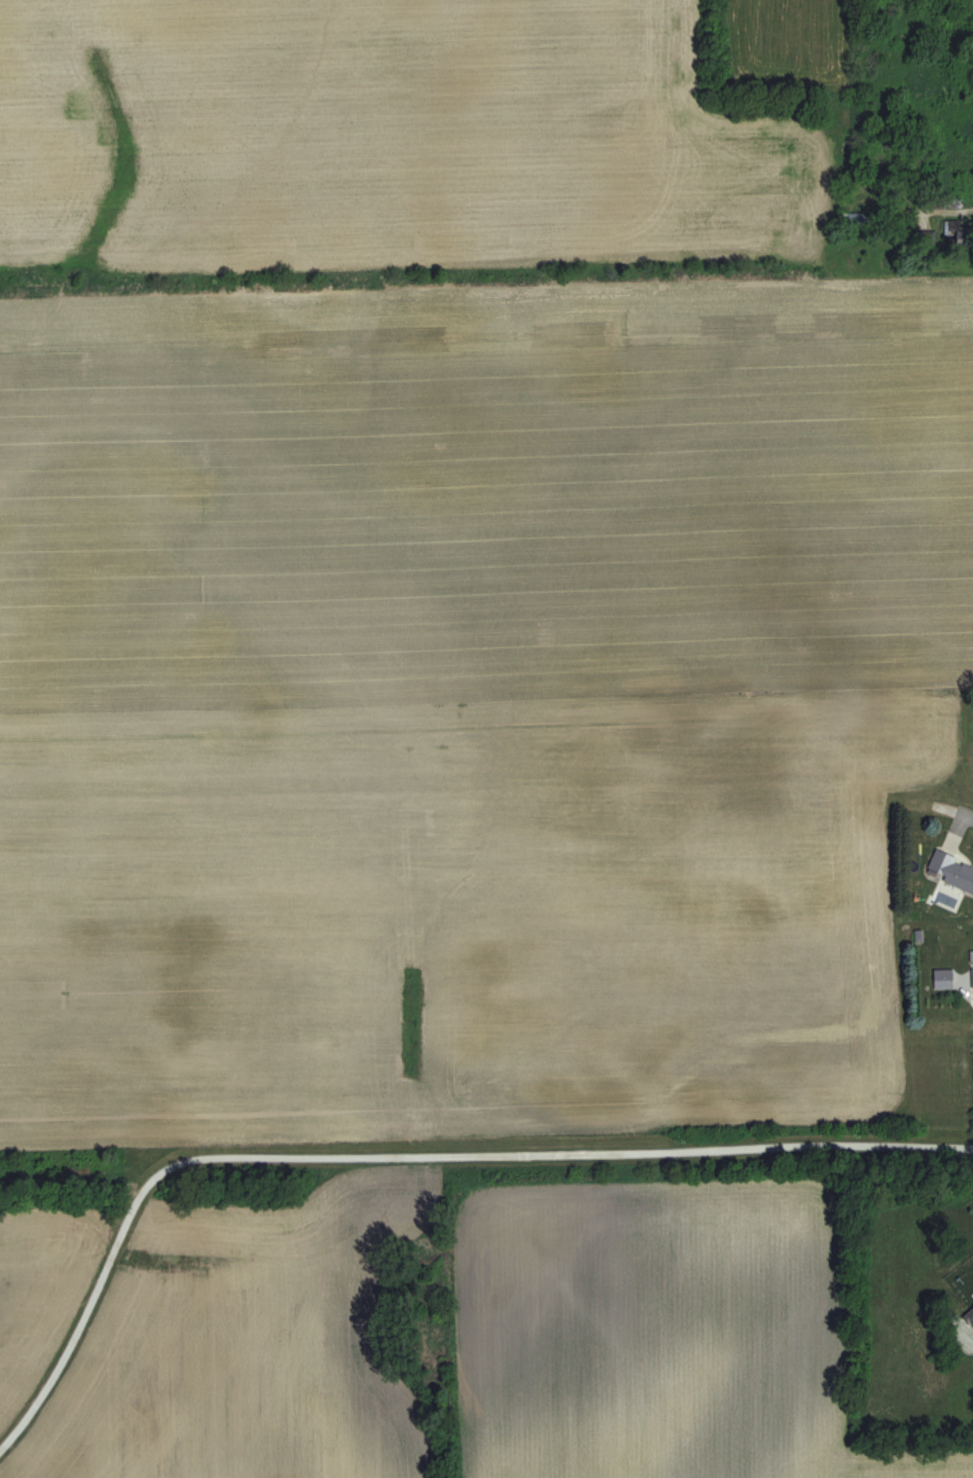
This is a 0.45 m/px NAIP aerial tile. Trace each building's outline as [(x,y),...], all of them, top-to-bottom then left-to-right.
[(872,212),(838,212),(838,231),(872,231),(872,212)] [(972,223),(948,223),(948,247),(972,247),(972,223)] [(936,231),(918,231),(918,248),(936,248),(936,231)] [(972,894),(972,865),(936,850),(926,874),(972,894)] [(963,1311),(972,1326),(972,1304),(963,1311)]
